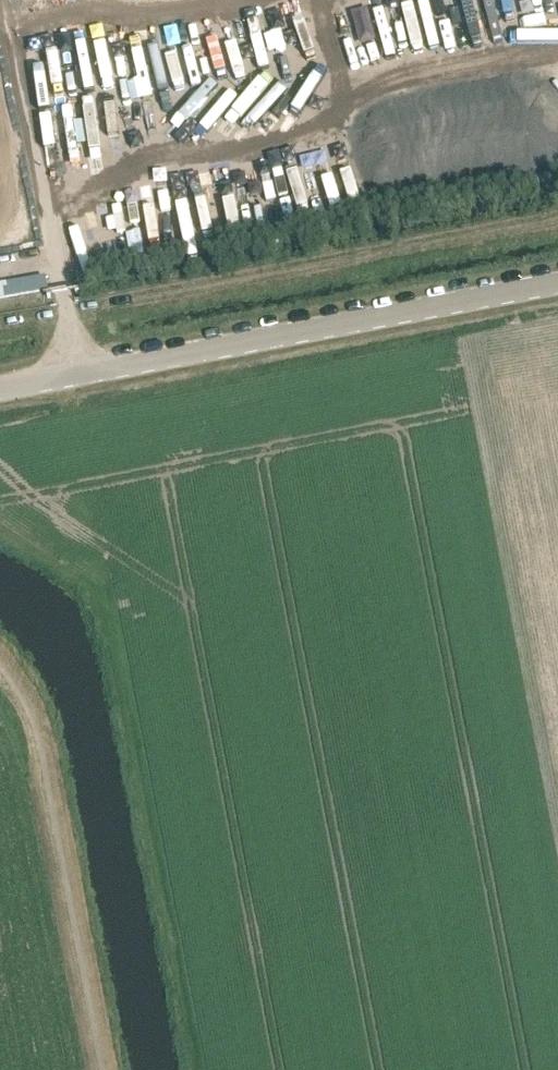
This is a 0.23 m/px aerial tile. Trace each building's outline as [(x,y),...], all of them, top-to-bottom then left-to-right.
[(43,293),(41,279),(0,286),(0,301),(43,293)]
